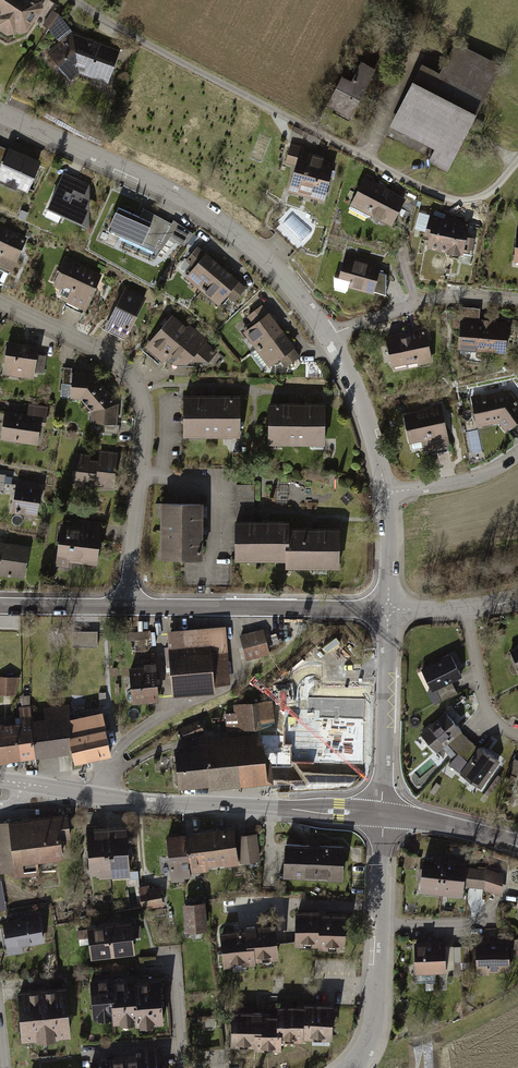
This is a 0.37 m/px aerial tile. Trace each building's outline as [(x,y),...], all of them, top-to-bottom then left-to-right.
[(32,0),(0,0),(0,40),(8,45),(12,37),(22,43),(44,7),(32,0)] [(63,38),(72,22),(53,11),(44,27),(63,38)] [(60,92),(76,79),(104,90),(118,55),(70,37),(35,67),(60,92)] [(450,172),(501,67),(455,45),(440,75),(421,66),(390,130),(435,152),(430,162),(450,172)] [(350,122),(376,72),(361,64),(351,84),(341,79),(325,109),(350,122)] [(500,114),(493,110),(488,118),(496,122),(500,114)] [(306,149),(291,145),(285,165),(296,169),(289,194),(324,205),(327,194),(329,195),(333,181),(331,180),(336,165),(324,162),(325,159),(304,153),(306,149)] [(39,162),(0,147),(0,181),(27,192),(39,162)] [(93,183),(65,171),(51,205),(93,223),(93,183)] [(376,182),(365,177),(348,211),(368,221),(369,219),(390,230),(405,201),(374,186),(376,182)] [(411,192),(408,198),(415,202),(418,196),(411,192)] [(144,213),(122,203),(109,230),(155,251),(161,239),(165,241),(174,221),(146,206),(144,213)] [(446,220),(431,215),(425,234),(430,235),(428,244),(462,251),(463,249),(471,250),(473,239),(465,237),(468,222),(455,222),(446,220)] [(0,224),(0,264),(15,271),(30,237),(0,224)] [(204,288),(224,265),(202,246),(190,261),(195,266),(188,274),(204,288)] [(380,275),(383,267),(346,256),(338,280),(334,279),(334,291),(347,295),(349,289),(374,297),(375,293),(387,297),(386,277),(380,275)] [(105,274),(66,257),(54,284),(66,289),(61,302),(88,313),(105,274)] [(224,265),(204,288),(221,304),(230,294),(237,300),(249,287),(224,265)] [(148,297),(127,287),(107,329),(128,339),(148,297)] [(285,332),(265,304),(250,315),(255,323),(245,330),(260,350),(285,332)] [(191,330),(175,317),(148,347),(163,361),(171,353),(191,330)] [(505,355),(507,325),(479,323),(479,325),(460,324),(458,358),(474,359),(475,353),(505,355)] [(185,366),(191,360),(203,370),(219,353),(214,349),(216,347),(209,340),(194,327),(191,330),(171,353),(185,366)] [(432,365),(425,330),(386,338),(393,372),(432,365)] [(296,347),(285,332),(260,350),(271,365),(281,358),(287,367),(301,357),(294,349),(296,347)] [(40,346),(8,341),(3,374),(35,378),(36,372),(46,373),(48,356),(39,355),(40,346)] [(85,398),(88,403),(107,386),(95,372),(75,371),(73,398),(85,398)] [(121,402),(107,386),(88,403),(93,409),(92,421),(120,421),(121,402)] [(511,391),(472,399),(477,429),(499,424),(506,433),(517,425),(517,402),(511,391)] [(239,397),(185,397),(185,435),(239,435),(239,397)] [(48,425),(50,405),(29,404),(29,411),(5,409),(3,440),(39,443),(41,424),(48,425)] [(324,405),(269,405),(269,443),(311,443),(311,448),(323,448),(323,443),(324,443),(324,405)] [(450,448),(441,406),(433,408),(434,410),(404,416),(412,456),(450,448)] [(92,453),(76,451),(72,481),(115,487),(119,451),(101,449),(100,460),(91,459),(92,453)] [(0,474),(0,491),(5,491),(6,483),(12,484),(13,476),(0,474)] [(43,485),(19,482),(15,512),(38,515),(43,485)] [(254,484),(236,484),(236,519),(236,522),(254,522),(254,519),(254,484)] [(200,558),(200,503),(163,503),(163,558),(200,558)] [(100,564),(103,521),(75,518),(74,525),(61,524),(58,566),(71,567),(72,562),(100,564)] [(288,530),(288,523),(254,522),(236,522),(236,558),(287,559),(287,556),(287,530),(288,530)] [(287,556),(287,559),(287,566),(338,566),(339,530),(288,530),(287,530),(287,556)] [(0,541),(0,575),(27,578),(30,545),(0,541)] [(232,682),(227,626),(170,630),(175,695),(217,692),(217,683),(232,682)] [(272,653),(265,628),(242,635),(249,660),(272,653)] [(73,631),(73,647),(99,648),(99,631),(73,631)] [(464,676),(452,653),(423,668),(441,702),(459,693),(453,682),(464,676)] [(162,698),(157,662),(130,665),(134,701),(162,698)] [(21,677),(0,677),(0,694),(17,695),(21,677)] [(24,705),(32,704),(30,694),(22,695),(24,705)] [(208,742),(212,782),(213,788),(276,780),(274,760),(300,757),(295,714),(276,716),(274,700),(236,705),(237,714),(226,716),(228,735),(207,737),(208,742)] [(22,720),(18,721),(22,758),(37,757),(33,718),(31,705),(21,707),(22,720)] [(47,717),(33,718),(37,757),(74,751),(72,721),(71,705),(46,708),(47,717)] [(464,731),(447,712),(423,734),(440,752),(449,744),(461,733),(464,731)] [(103,714),(72,721),(74,751),(77,762),(111,753),(103,714)] [(0,723),(0,761),(22,758),(18,721),(0,723)] [(205,732),(201,722),(183,731),(187,741),(205,732)] [(462,775),(480,748),(461,733),(449,744),(460,753),(450,766),(462,775)] [(212,782),(208,742),(177,745),(182,785),(212,782)] [(504,761),(482,746),(480,748),(462,775),(484,790),(504,761)] [(69,813),(0,822),(0,872),(16,870),(18,879),(43,875),(41,861),(66,858),(64,843),(73,842),(69,813)] [(108,823),(110,874),(132,873),(130,822),(108,823)] [(110,874),(108,823),(90,824),(92,875),(110,874)] [(224,867),(238,866),(235,839),(233,830),(200,834),(205,873),(210,872),(209,863),(223,861),(224,867)] [(190,875),(205,873),(200,834),(185,836),(190,875)] [(190,880),(190,875),(185,836),(167,838),(172,882),(190,880)] [(257,836),(235,839),(238,866),(260,863),(257,836)] [(345,850),(287,846),(285,881),(342,884),(345,850)] [(443,893),(447,857),(426,855),(423,891),(443,893)] [(447,857),(443,893),(466,895),(467,887),(468,868),(469,859),(447,857)] [(487,867),(468,868),(467,887),(487,889),(505,894),(504,872),(487,867)] [(163,907),(160,888),(150,890),(149,886),(139,888),(143,910),(163,907)] [(206,931),(204,904),(184,906),(186,933),(206,931)] [(45,941),(40,911),(20,915),(21,917),(4,921),(11,955),(25,953),(24,945),(45,941)] [(295,950),(317,950),(317,952),(345,952),(345,919),(317,919),(317,915),(295,914),(295,950)] [(108,922),(112,954),(138,951),(135,919),(108,922)] [(112,954),(108,922),(89,925),(92,957),(112,954)] [(247,931),(247,933),(221,935),(224,971),(250,969),(250,964),(279,962),(276,928),(247,931)] [(448,972),(446,940),(416,942),(418,974),(448,972)] [(511,970),(510,940),(478,941),(479,975),(491,975),(491,971),(511,970)] [(111,986),(111,982),(89,983),(92,1023),(113,1022),(111,986)] [(161,983),(111,986),(113,1022),(114,1029),(163,1026),(161,983)] [(73,1035),(67,985),(22,990),(27,1040),(73,1035)] [(305,1007),(305,1010),(279,1010),(278,1020),(278,1047),(304,1047),(304,1042),(333,1042),(333,1007),(305,1007)] [(232,1049),(258,1049),(258,1054),(278,1054),(278,1047),(278,1020),(258,1019),(258,1015),(232,1015),(232,1049)] [(140,1061),(141,1067),(161,1067),(160,1052),(140,1054),(140,1061)]
